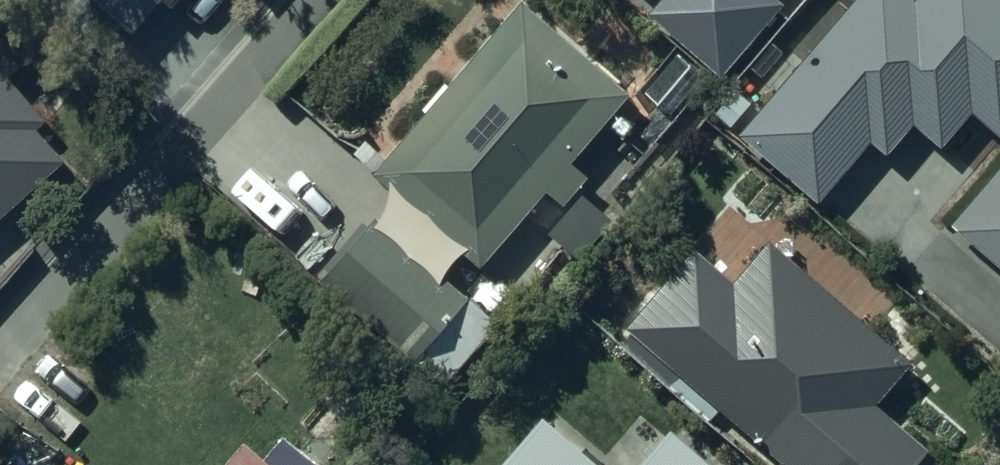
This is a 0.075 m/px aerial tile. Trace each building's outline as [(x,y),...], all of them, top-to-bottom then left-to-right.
[(137,32),(164,0),(102,0),(137,32)] [(524,0),(521,0),(383,167),(480,247),(539,177),(568,201),(589,176),(567,158),(628,86),(524,0)] [(717,51),(760,0),(655,0),(717,51)] [(997,0),(931,0),(921,14),(906,0),(865,0),(737,147),(822,221),(877,148),(889,168),(924,133),(958,157),(977,127),(998,149),(999,148),(999,2),(997,0)] [(0,96),(0,222),(20,209),(17,192),(22,160),(44,144),(19,94),(3,101),(0,96)] [(952,239),(999,280),(999,183),(952,239)] [(503,316),(380,210),(323,272),(449,379),(503,316)] [(761,237),(734,269),(693,235),(622,318),(796,464),(902,464),(920,444),(877,406),(912,365),(761,237)] [(541,404),(487,464),(611,464),(541,404)] [(664,429),(632,464),(706,464),(664,429)] [(231,464),(249,464),(238,456),(231,464)]
